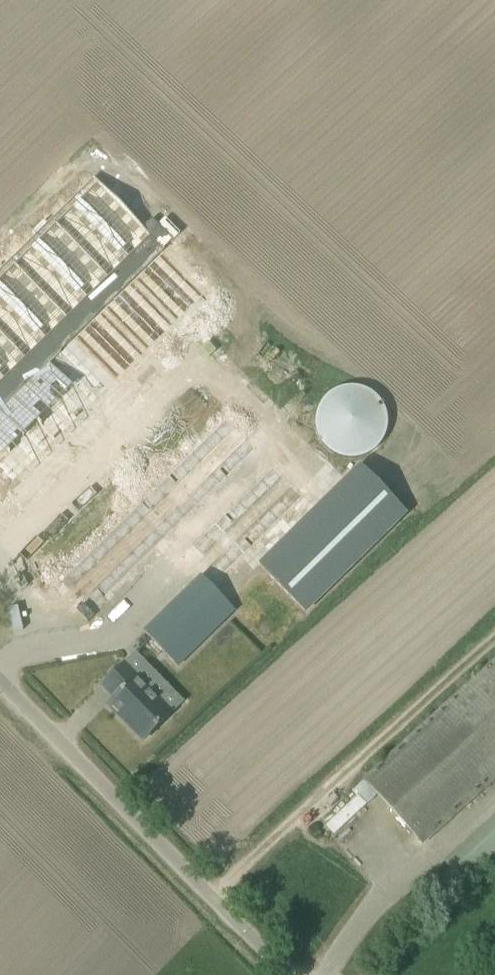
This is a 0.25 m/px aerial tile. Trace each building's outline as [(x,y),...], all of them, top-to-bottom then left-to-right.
[(179,234),(164,218),(157,225),(152,219),(143,228),(93,177),(47,221),(44,219),(30,232),(33,235),(12,255),(9,252),(0,261),(0,504),(120,388),(121,390),(213,300),(164,249),(179,234)] [(353,433),(366,392),(338,383),(325,424),(353,433)] [(54,587),(84,618),(257,450),(227,419),(54,587)] [(272,465),(179,556),(200,576),(143,633),(150,640),(144,646),(155,658),(161,652),(178,668),(235,612),(212,588),(304,498),(272,465)] [(360,466),(259,565),(305,612),(406,512),(360,466)] [(23,565),(74,517),(45,487),(0,531),(0,541),(23,565)] [(366,777),(424,842),(494,778),(494,660),(366,777)] [(143,740),(171,712),(124,663),(101,685),(111,694),(104,701),(143,740)]
